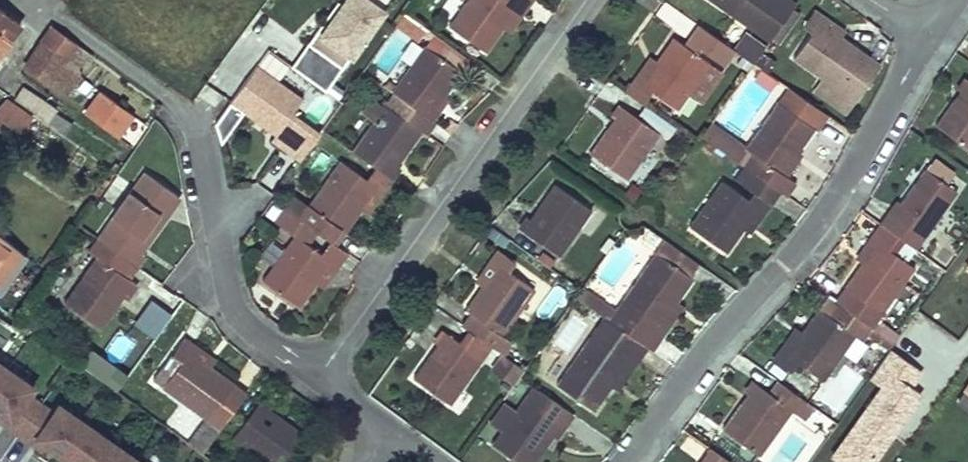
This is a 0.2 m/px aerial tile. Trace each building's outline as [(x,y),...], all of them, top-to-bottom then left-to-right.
[(307,44),(342,69),(352,54),(356,56),(365,45),(361,42),(382,12),(366,0),(345,0),(340,7),(335,5),(307,44)] [(449,27),(485,53),(502,29),(503,28),(501,26),(515,6),(507,0),(508,0),(468,0),(449,27)] [(502,29),(507,33),(531,0),(508,0),(507,0),(515,6),(501,26),(503,28),(502,29)] [(731,15),(741,0),(709,0),(731,15)] [(731,15),(741,23),(757,0),(741,0),(731,15)] [(767,41),(792,6),(783,0),(757,0),(741,23),(750,29),(734,51),(752,64),(754,61),(767,41)] [(800,12),(792,6),(767,41),(775,47),(800,12)] [(9,40),(20,25),(0,10),(0,34),(9,40)] [(802,27),(811,34),(817,25),(837,38),(838,37),(841,38),(844,33),(813,11),(802,27)] [(404,13),(395,25),(458,70),(467,58),(404,13)] [(817,25),(811,34),(793,60),(853,103),(879,66),(841,38),(838,37),(837,38),(817,25)] [(732,50),(698,26),(687,40),(721,65),(732,50)] [(51,27),(42,41),(67,57),(68,57),(76,44),(61,33),(51,27)] [(9,40),(0,34),(0,53),(9,40)] [(642,85),(651,91),(677,110),(709,64),(672,38),(655,62),(654,63),(656,65),(642,85)] [(67,57),(42,41),(25,68),(65,96),(73,86),(87,95),(93,86),(83,78),(71,69),(63,64),(67,57)] [(392,93),(418,111),(431,120),(446,98),(443,96),(459,72),(423,46),(391,92),(392,93)] [(268,50),(258,64),(279,78),(288,64),(268,50)] [(67,57),(63,64),(71,69),(75,62),(68,57),(67,57)] [(650,58),(626,93),(642,104),(651,91),(642,85),(656,65),(654,63),(655,62),(650,58)] [(256,66),(230,102),(253,119),(254,121),(256,118),(277,133),(283,124),(301,99),(256,66)] [(953,102),(966,112),(967,109),(967,81),(965,79),(957,89),(961,92),(953,102)] [(24,88),(15,101),(59,129),(58,131),(64,136),(72,125),(56,114),(58,111),(24,88)] [(814,129),(824,115),(787,89),(777,103),(814,129)] [(132,115),(100,91),(84,112),(115,136),(132,115)] [(403,157),(420,132),(428,137),(437,124),(431,120),(418,111),(392,93),(384,106),(374,120),(351,152),(373,167),(374,168),(390,147),(403,157)] [(374,120),(384,106),(372,98),(362,111),(374,120)] [(9,126),(31,141),(38,131),(29,125),(32,120),(6,100),(0,107),(0,121),(9,126)] [(953,102),(936,126),(967,149),(967,109),(966,112),(953,102)] [(753,155),(744,167),(778,191),(787,197),(795,185),(784,177),(768,167),(783,145),(796,154),(814,129),(777,103),(745,149),(753,155)] [(613,118),(607,128),(619,137),(634,117),(618,106),(610,115),(613,118)] [(667,139),(674,129),(642,107),(636,116),(667,139)] [(619,137),(607,128),(589,153),(625,179),(657,133),(634,117),(619,137)] [(254,121),(253,119),(250,124),(284,149),(296,133),(283,124),(277,133),(256,118),(254,121)] [(38,131),(31,141),(38,145),(46,131),(32,120),(29,125),(38,131)] [(9,126),(0,121),(0,138),(9,126)] [(701,136),(712,144),(744,167),(753,155),(745,149),(710,123),(701,136)] [(768,167),(784,177),(793,166),(789,164),(796,154),(783,145),(768,167)] [(390,147),(374,168),(390,179),(391,180),(398,169),(395,167),(403,157),(390,147)] [(304,205),(295,217),(300,221),(316,233),(329,242),(336,247),(361,210),(362,209),(359,207),(374,187),(364,180),(340,162),(308,207),(304,205)] [(362,209),(361,210),(366,213),(390,179),(374,168),(373,167),(364,180),(374,187),(359,207),(362,209)] [(744,167),(733,181),(749,192),(752,189),(770,202),(778,191),(744,167)] [(902,241),(914,250),(954,192),(924,170),(899,205),(898,206),(916,219),(901,241),(902,241)] [(144,173),(96,238),(120,255),(135,235),(148,244),(164,221),(165,218),(163,217),(177,196),(144,173)] [(726,253),(743,230),(744,229),(742,227),(757,207),(745,198),(722,182),(689,228),(726,253)] [(518,227),(535,239),(558,255),(590,211),(554,185),(536,210),(528,219),(525,218),(518,227)] [(752,189),(749,192),(745,198),(757,207),(742,227),(744,229),(743,230),(748,233),(770,202),(752,189)] [(295,217),(304,205),(294,198),(285,210),(295,217)] [(275,223),(285,210),(272,201),(263,214),(275,223)] [(901,241),(916,219),(898,206),(899,205),(893,202),(878,224),(881,226),(898,238),(901,241)] [(295,217),(285,210),(275,223),(295,237),(263,281),(299,307),(315,283),(317,281),(315,280),(329,260),(321,254),(307,245),(316,233),(300,221),(295,217)] [(898,238),(878,224),(854,256),(865,264),(836,304),(838,305),(869,327),(913,267),(894,253),(902,241),(901,241),(898,238)] [(135,235),(120,255),(136,267),(143,257),(141,255),(148,244),(135,235)] [(19,253),(0,237),(0,279),(19,253)] [(96,238),(87,250),(95,256),(62,302),(99,328),(116,304),(103,294),(118,273),(127,280),(136,267),(120,255),(96,238)] [(317,281),(315,283),(322,288),(346,254),(336,247),(329,242),(321,254),(329,260),(315,280),(317,281)] [(476,283),(481,287),(482,286),(483,287),(498,266),(508,273),(515,263),(498,251),(476,283)] [(24,257),(19,253),(0,279),(0,289),(24,257)] [(616,310),(609,321),(638,342),(644,346),(675,301),(677,302),(693,279),(656,254),(616,310)] [(468,314),(460,326),(461,326),(467,330),(489,347),(500,354),(501,354),(509,343),(500,337),(533,291),(508,273),(498,266),(483,287),(482,286),(481,287),(463,311),(468,314)] [(103,294),(116,304),(125,292),(129,295),(135,285),(127,280),(118,273),(103,294)] [(609,321),(616,310),(581,286),(579,289),(574,297),(604,318),(609,321)] [(867,335),(888,350),(892,344),(871,329),(838,305),(836,304),(827,297),(818,310),(801,333),(803,335),(787,357),(797,363),(821,381),(842,353),(852,338),(854,336),(862,341),(867,335)] [(152,340),(172,314),(151,299),(132,325),(152,340)] [(675,301),(644,346),(645,347),(651,351),(682,307),(677,302),(675,301)] [(609,321),(604,318),(556,385),(592,410),(610,386),(608,384),(638,342),(609,321)] [(556,345),(572,351),(582,325),(566,319),(556,345)] [(790,372),(797,363),(787,357),(803,335),(801,333),(796,329),(774,360),(790,372)] [(443,364),(429,354),(412,378),(449,404),(489,347),(467,330),(458,343),(443,364)] [(437,344),(429,354),(443,364),(458,343),(441,331),(434,341),(437,344)] [(852,338),(842,353),(849,358),(859,344),(852,338)] [(184,341),(172,356),(181,363),(188,354),(208,368),(210,366),(211,368),(214,363),(184,341)] [(638,342),(608,384),(610,386),(615,389),(645,347),(644,346),(638,342)] [(117,391),(128,375),(91,350),(80,366),(117,391)] [(181,363),(172,356),(154,381),(163,387),(162,388),(207,420),(188,445),(201,455),(220,429),(246,393),(211,368),(210,366),(208,368),(188,354),(181,363)] [(522,370),(501,355),(500,354),(489,369),(512,385),(515,380),(518,376),(522,370)] [(0,363),(0,412),(9,419),(6,423),(32,442),(36,437),(71,461),(142,461),(58,403),(52,412),(28,395),(33,386),(0,363)] [(753,415),(739,404),(722,429),(759,455),(791,410),(805,420),(814,408),(777,381),(768,394),(753,415)] [(747,393),(739,404),(753,415),(768,394),(751,382),(745,391),(747,393)] [(515,461),(534,461),(545,446),(531,436),(555,403),(532,387),(491,445),(515,461)] [(261,400),(250,416),(269,430),(279,417),(269,410),(271,407),(261,400)] [(555,403),(531,436),(545,446),(552,436),(554,437),(571,414),(555,403)] [(250,416),(233,439),(264,461),(284,461),(304,435),(279,417),(269,430),(250,416)] [(725,460),(710,449),(700,461),(728,461),(725,460)]
